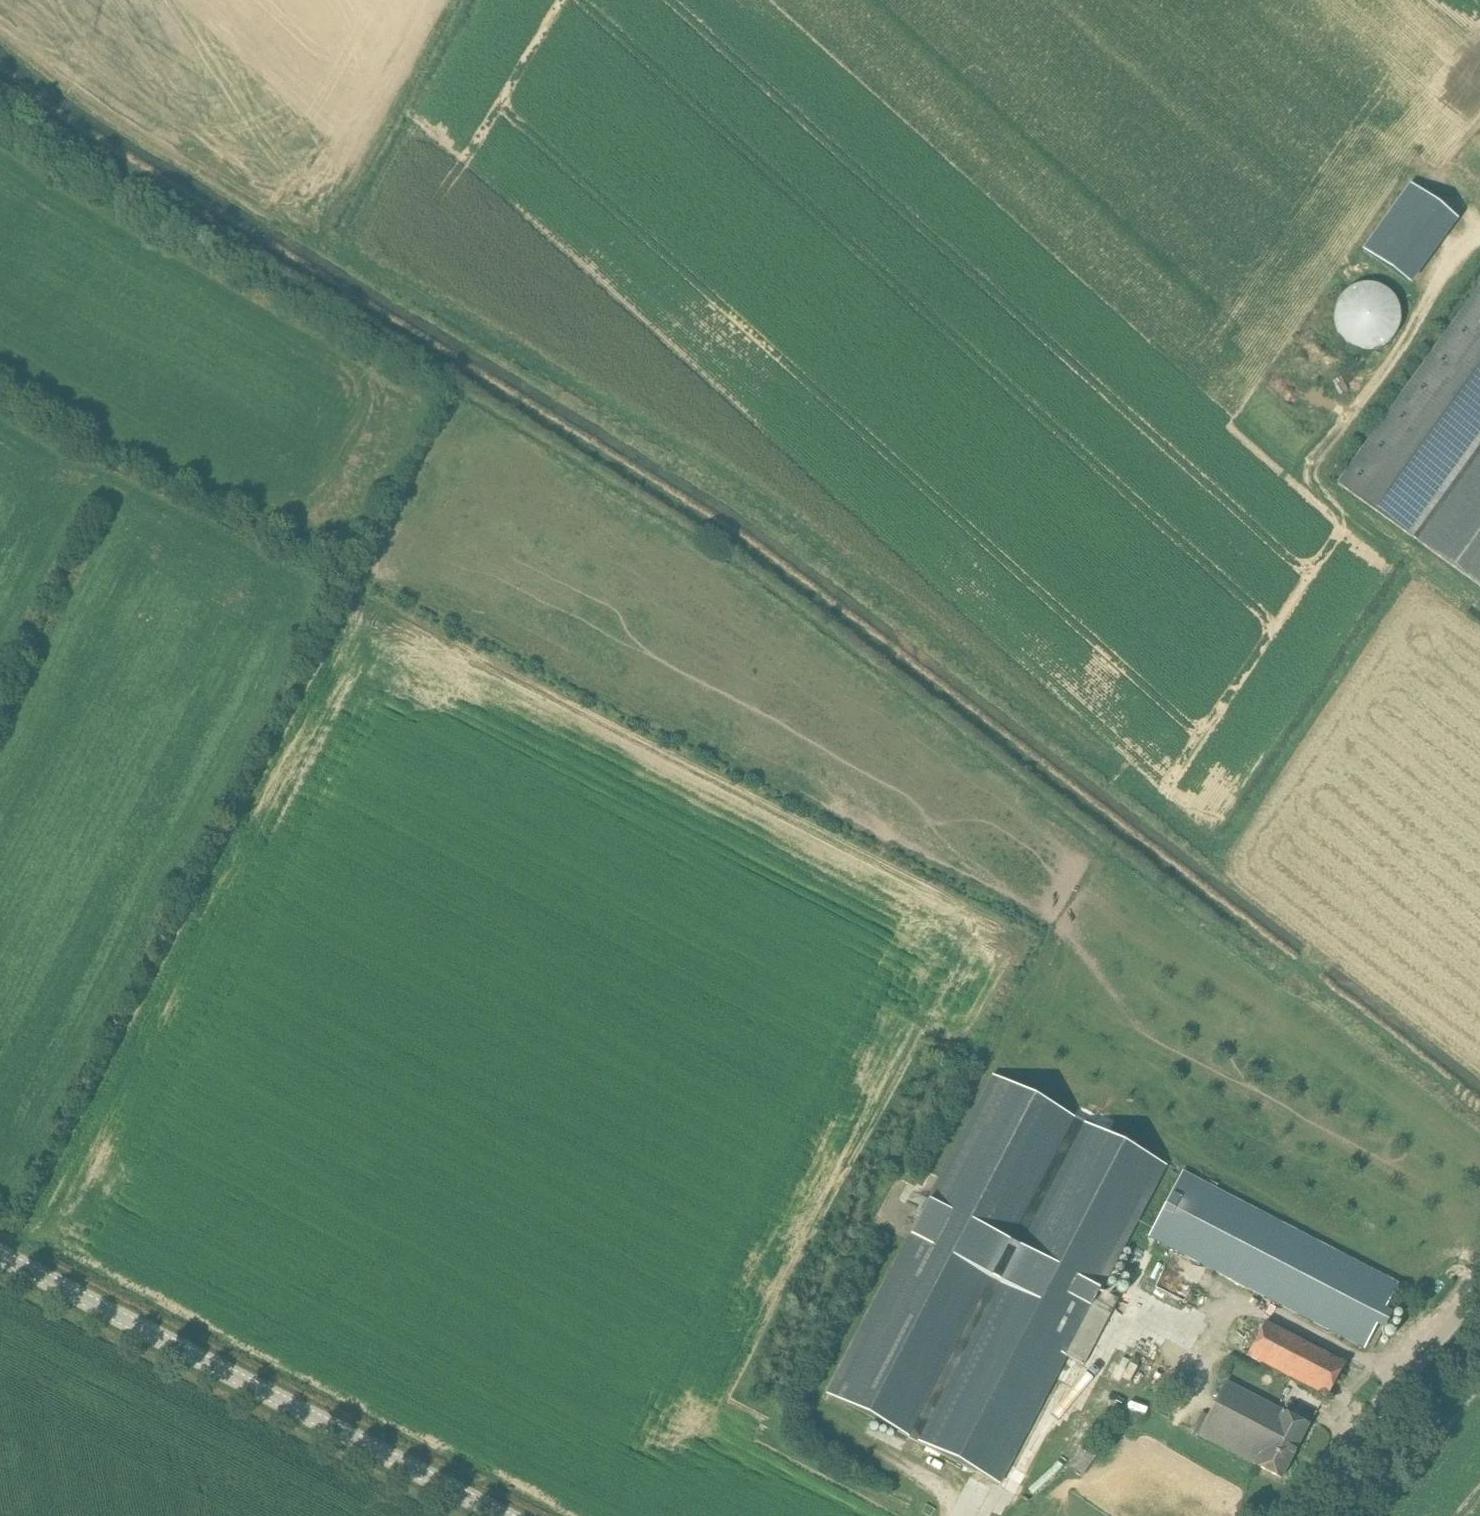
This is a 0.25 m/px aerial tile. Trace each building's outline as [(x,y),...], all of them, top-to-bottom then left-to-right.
[(1335,313),(1335,319),(1336,326),(1338,332),(1342,337),(1347,343),(1352,346),(1359,349),(1368,350),(1376,349),(1385,346),(1391,341),(1396,336),(1399,330),(1401,323),(1401,315),(1400,308),(1398,302),(1394,296),(1387,290),(1383,287),(1378,285),(1376,285),(1373,284),(1367,283),(1362,284),(1355,286),(1349,289),(1344,294),(1340,299),(1337,305),(1335,313)] [(1337,482),(1479,585),(1479,285),(1337,482)] [(995,1075),(828,1395),(998,1484),(1066,1355),(1084,1365),(1119,1299),(1100,1289),(1165,1164),(995,1075)] [(1398,1285),(1185,1170),(1150,1236),(1364,1348),(1377,1323),(1385,1327),(1392,1313),(1385,1309),(1398,1285)] [(1255,1319),(1240,1343),(1251,1350),(1248,1356),(1328,1397),(1345,1363),(1266,1322),(1264,1324),(1255,1319)] [(1236,1383),(1235,1385),(1226,1380),(1199,1434),(1256,1463),(1256,1465),(1282,1478),(1309,1425),(1277,1408),(1278,1405),(1236,1383)] [(1067,1465),(1079,1474),(1093,1455),(1080,1446),(1067,1465)]
